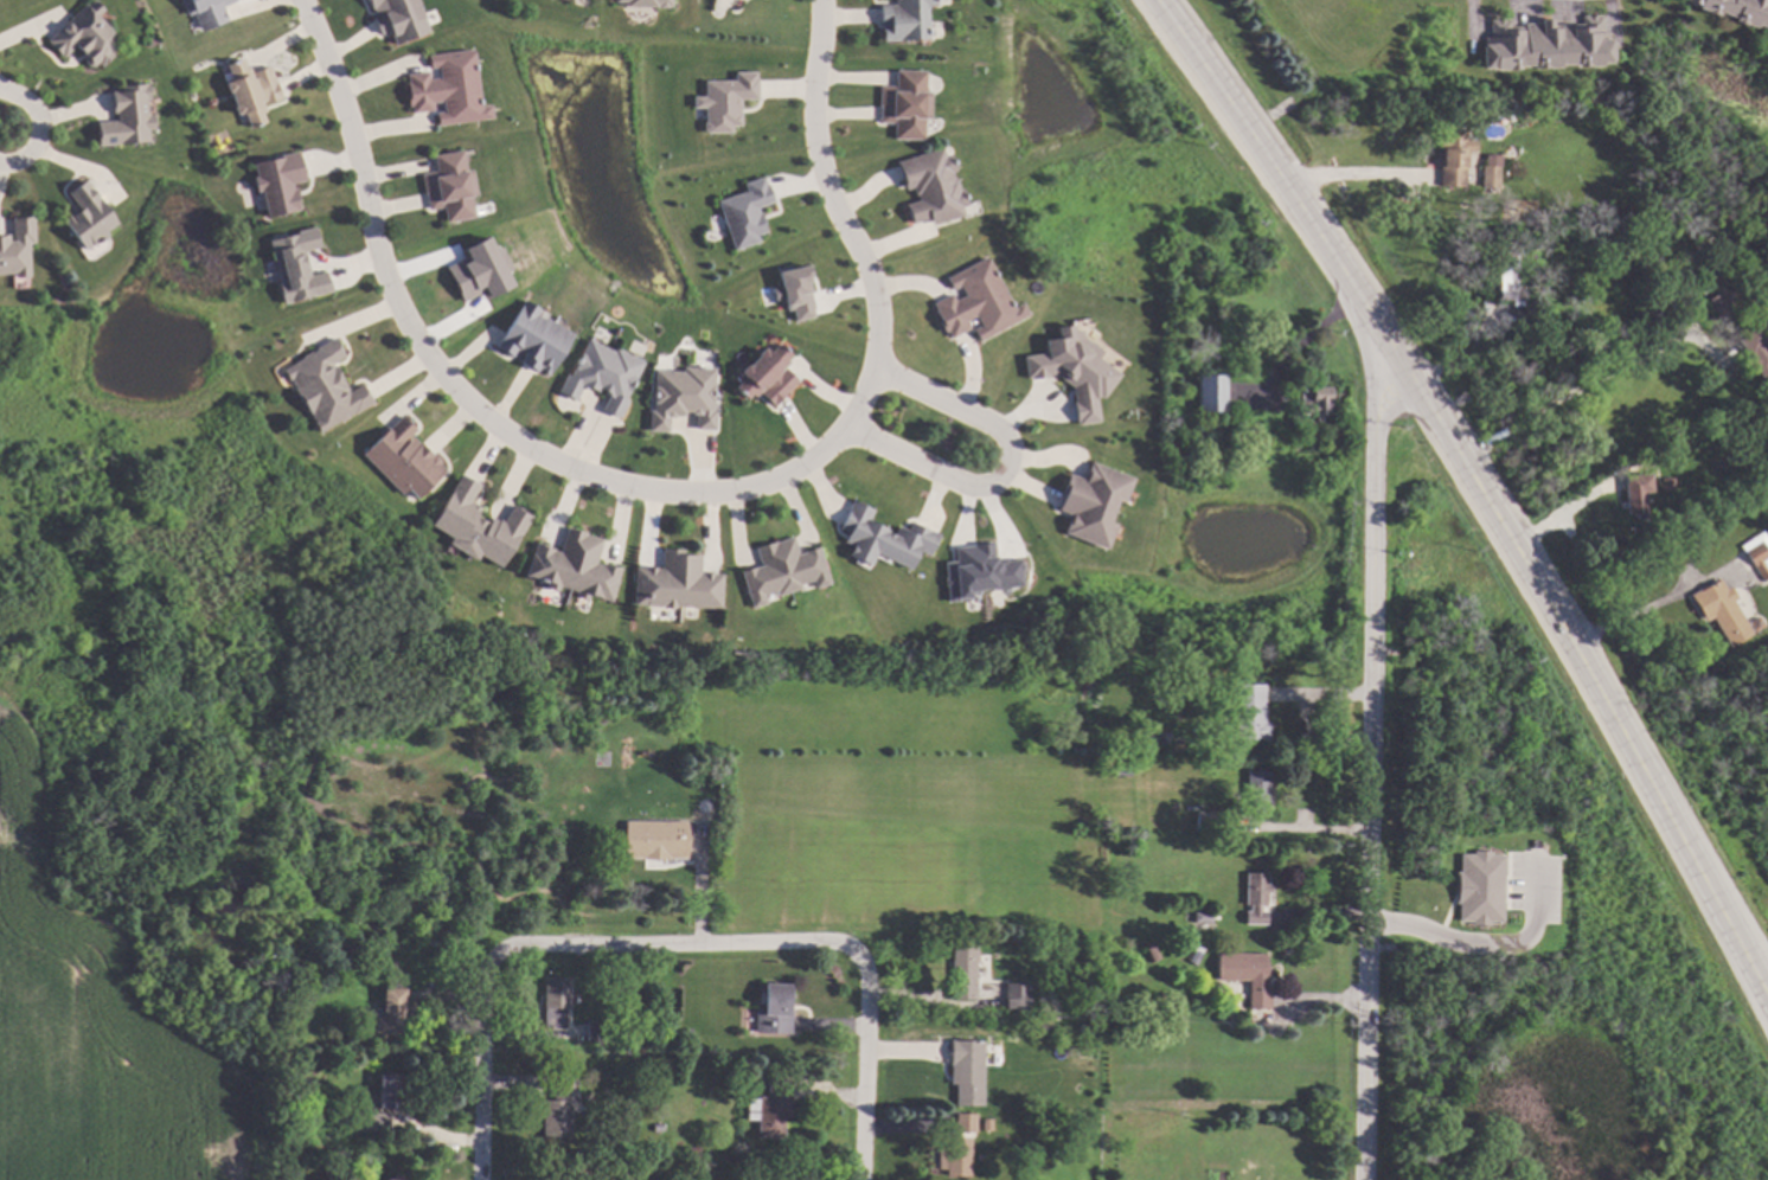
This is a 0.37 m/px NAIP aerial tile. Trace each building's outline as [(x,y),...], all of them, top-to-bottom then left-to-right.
[(50,40),(91,0),(98,0),(104,7),(98,12),(113,27),(110,30),(121,41),(111,51),(114,53),(103,65),(98,60),(95,64),(90,64),(85,60),(87,56),(89,53),(78,43),(65,56),(50,40)] [(192,17),(185,0),(238,0),(238,1),(225,7),(231,21),(205,32),(197,14),(192,17)] [(372,11),(368,0),(417,0),(430,31),(396,45),(390,32),(380,37),(373,19),(377,18),(374,11),(372,11)] [(613,3),(624,3),(624,8),(670,9),(670,0),(613,0),(613,3)] [(898,5),(898,0),(937,0),(937,8),(930,8),(930,38),(884,38),(884,26),(882,26),(882,6),(898,5)] [(1681,1),(1682,0),(1767,0),(1767,30),(1753,24),(1750,28),(1730,21),(1731,18),(1715,12),(1713,17),(1702,13),(1703,12),(1693,8),(1695,6),(1681,1)] [(1600,30),(1607,30),(1608,44),(1609,44),(1609,63),(1597,64),(1597,68),(1572,68),(1571,64),(1556,64),(1556,68),(1532,69),(1531,66),(1514,66),(1514,70),(1490,71),(1490,69),(1481,69),(1480,47),(1482,47),(1481,39),(1488,38),(1488,36),(1487,21),(1506,21),(1506,28),(1520,28),(1520,25),(1537,25),(1537,23),(1548,23),(1548,27),(1569,26),(1580,26),(1578,18),(1599,17),(1600,30)] [(482,108),(493,105),(494,118),(438,124),(437,114),(446,114),(444,103),(434,104),(434,110),(414,113),(412,107),(409,108),(408,84),(409,84),(408,76),(429,73),(429,81),(441,79),(440,68),(430,69),(429,57),(475,50),(482,108)] [(246,69),(250,68),(252,73),(271,66),(278,84),(276,84),(282,100),(265,107),(268,114),(263,115),(265,123),(251,129),(245,115),(237,115),(235,109),(236,104),(231,92),(228,91),(226,86),(226,84),(233,82),(229,66),(243,62),(246,69)] [(929,72),(928,94),(934,94),(933,121),(928,121),(928,122),(927,122),(927,139),(897,137),(898,122),(883,121),(883,107),(882,107),(883,86),(898,86),(898,71),(929,72)] [(739,100),(755,100),(755,73),(733,73),(733,81),(703,81),(703,97),(691,97),(691,109),(703,109),(703,133),(730,133),(730,126),(739,126),(739,100)] [(150,98),(148,98),(149,115),(155,115),(156,128),(150,128),(150,141),(100,145),(98,121),(118,118),(118,113),(115,114),(114,90),(122,90),(122,84),(150,83),(150,98)] [(1465,141),(1475,141),(1474,152),(1465,152),(1463,187),(1437,186),(1439,168),(1439,139),(1443,139),(1443,129),(1465,129),(1465,141)] [(948,158),(954,155),(960,173),(956,174),(957,180),(959,180),(962,191),(966,190),(971,207),(965,209),(966,214),(934,224),(931,218),(912,224),(908,206),(922,201),(920,198),(918,198),(916,190),(909,191),(899,163),(946,149),(948,158)] [(467,173),(473,172),(478,198),(473,199),(476,217),(447,222),(444,209),(430,211),(428,195),(425,195),(422,175),(437,172),(435,156),(463,152),(467,173)] [(250,163),(255,191),(260,191),(265,218),(298,212),(293,184),(303,182),(298,154),(250,163)] [(1498,188),(1480,188),(1480,166),(1499,166),(1498,188)] [(731,251),(758,243),(756,236),(764,233),(756,208),(771,204),(763,177),(742,183),(744,193),(716,201),(731,251)] [(118,223),(107,230),(110,235),(96,245),(94,242),(87,246),(66,218),(81,207),(69,191),(87,178),(118,223)] [(14,274),(0,273),(0,233),(1,232),(9,232),(9,238),(14,238),(14,216),(24,216),(24,213),(37,214),(36,242),(32,242),(32,275),(14,275),(14,274)] [(267,240),(282,304),(329,293),(324,272),(306,276),(300,253),(318,248),(314,229),(267,240)] [(445,267),(460,302),(480,294),(482,300),(512,287),(506,273),(511,271),(500,247),(494,250),(488,238),(458,251),(461,260),(445,267)] [(1516,254),(1514,290),(1523,290),(1523,300),(1513,300),(1513,301),(1495,300),(1495,291),(1494,291),(1495,252),(1516,254)] [(1016,307),(1025,302),(1031,314),(980,340),(974,328),(982,325),(978,314),(968,319),(973,327),(953,338),(949,329),(947,332),(941,320),(942,319),(937,309),(939,309),(935,302),(953,293),(956,299),(966,294),(961,284),(953,289),(948,276),(988,255),(1016,307)] [(776,272),(779,288),(771,289),(774,301),(782,299),(785,312),(792,311),(794,322),(815,317),(805,266),(776,272)] [(1718,318),(1726,313),(1714,295),(1706,301),(1718,318)] [(542,308),(539,313),(547,318),(549,316),(575,333),(550,373),(539,367),(538,370),(521,360),(526,353),(521,349),(518,354),(515,352),(513,355),(498,345),(526,299),(542,308)] [(1514,306),(1531,306),(1531,309),(1535,309),(1535,314),(1531,314),(1530,315),(1537,316),(1537,323),(1530,323),(1530,325),(1513,325),(1513,306),(1514,306)] [(1025,380),(1053,376),(1070,388),(1075,425),(1097,423),(1095,398),(1102,397),(1118,374),(1096,359),(1101,351),(1081,338),(1080,331),(1077,331),(1069,326),(1056,328),(1057,339),(1042,341),(1044,354),(1022,356),(1025,380)] [(1754,327),(1767,347),(1767,381),(1763,385),(1754,372),(1751,374),(1749,371),(1741,360),(1745,355),(1736,341),(1735,341),(1736,340),(1754,327)] [(344,348),(342,349),(345,355),(332,363),(334,365),(335,364),(350,391),(363,383),(373,403),(355,413),(354,411),(348,415),(350,416),(340,422),(339,419),(319,431),(313,421),(314,421),(310,412),(309,413),(294,387),(296,386),(292,378),(288,379),(282,368),(302,357),(302,355),(312,349),(312,351),(316,348),(315,347),(335,335),(344,348)] [(615,349),(616,347),(645,360),(636,377),(634,376),(630,384),(633,386),(628,397),(630,398),(621,417),(604,409),(610,395),(606,392),(607,390),(601,386),(600,390),(590,385),(589,387),(584,385),(576,400),(558,391),(568,372),(571,373),(590,336),(615,349)] [(794,352),(789,358),(792,360),(787,365),(800,380),(774,404),(762,391),(756,396),(752,392),(748,397),(736,385),(747,374),(743,371),(743,367),(748,363),(750,361),(760,354),(760,351),(764,346),(768,346),(773,349),(781,339),(794,352)] [(718,367),(716,409),(718,409),(717,429),(698,429),(699,413),(692,413),(692,410),(686,410),(686,415),(675,413),(675,416),(671,416),(671,430),(651,429),(652,409),(655,409),(656,368),(685,370),(685,366),(718,367)] [(1228,411),(1200,411),(1200,374),(1228,374),(1228,411)] [(1333,415),(1326,415),(1326,421),(1317,421),(1317,415),(1300,415),(1300,402),(1303,402),(1303,389),(1313,389),(1313,386),(1333,386),(1333,415)] [(409,417),(408,418),(417,429),(412,434),(421,443),(422,442),(433,454),(437,454),(441,457),(441,463),(447,469),(417,499),(409,489),(403,494),(363,453),(404,412),(409,417)] [(1134,477),(1125,502),(1117,500),(1109,519),(1116,522),(1107,549),(1064,532),(1065,531),(1064,531),(1071,514),(1058,508),(1064,490),(1062,489),(1068,473),(1084,480),(1091,461),(1134,477)] [(482,485),(472,500),(475,502),(474,504),(481,507),(476,515),(489,522),(493,517),(499,521),(501,519),(504,520),(514,502),(532,514),(502,566),(481,553),(478,559),(449,541),(453,536),(433,524),(462,474),(482,485)] [(1651,496),(1644,498),(1646,521),(1645,521),(1645,525),(1636,526),(1636,522),(1635,522),(1635,521),(1631,521),(1631,518),(1626,519),(1626,517),(1623,517),(1621,502),(1625,501),(1625,495),(1622,480),(1647,477),(1650,477),(1651,496)] [(877,508),(871,520),(890,528),(890,531),(897,534),(902,525),(910,530),(915,520),(942,534),(931,554),(922,550),(912,569),(878,552),(872,564),(851,554),(856,545),(846,540),(851,532),(841,527),(856,499),(877,508)] [(588,532),(588,534),(603,539),(597,563),(603,564),(604,563),(622,567),(613,602),(591,594),(589,599),(577,596),(578,591),(562,585),(559,590),(547,586),(549,582),(527,575),(538,543),(556,549),(555,550),(562,551),(569,526),(588,532)] [(801,553),(821,547),(832,584),(819,588),(815,579),(802,583),(805,588),(781,595),(780,591),(767,595),(769,603),(755,608),(743,570),(757,565),(757,566),(763,565),(757,546),(779,540),(779,541),(795,537),(801,553)] [(1761,562),(1767,574),(1767,579),(1761,583),(1760,582),(1743,553),(1743,552),(1760,541),(1767,557),(1761,562)] [(953,547),(954,562),(943,563),(946,603),(969,601),(968,591),(1021,587),(1019,559),(994,561),(992,544),(953,547)] [(686,549),(685,554),(703,554),(703,573),(705,573),(705,572),(724,573),(723,608),(678,605),(678,608),(664,608),(664,605),(636,604),(638,566),(664,567),(665,547),(686,549)] [(1724,590),(1728,588),(1730,590),(1735,598),(1730,602),(1750,634),(1728,647),(1710,618),(1704,622),(1689,597),(1687,595),(1700,588),(1702,589),(1717,579),(1724,590)] [(1266,722),(1271,722),(1271,738),(1239,738),(1238,684),(1266,684),(1266,722)] [(1172,743),(1162,744),(1161,732),(1172,732),(1172,743)] [(1134,776),(1116,775),(1116,763),(1134,763),(1134,776)] [(1270,802),(1266,802),(1266,814),(1254,814),(1254,802),(1249,802),(1249,770),(1270,771),(1270,802)] [(711,820),(703,820),(703,810),(711,810),(711,820)] [(1218,813),(1218,829),(1199,829),(1199,813),(1218,813)] [(690,858),(673,858),(659,860),(645,858),(628,858),(628,821),(690,821),(690,858)] [(1502,854),(1456,853),(1456,924),(1501,924),(1502,854)] [(1270,885),(1273,885),(1273,892),(1269,892),(1269,904),(1264,904),(1264,911),(1269,911),(1269,924),(1248,924),(1248,911),(1253,911),(1253,904),(1248,904),(1248,873),(1270,873),(1270,885)] [(1215,923),(1196,922),(1197,911),(1215,911),(1215,923)] [(1164,957),(1153,963),(1146,948),(1155,943),(1164,957)] [(978,999),(955,999),(954,947),(978,947),(978,999)] [(1268,970),(1270,970),(1270,987),(1273,987),(1273,1008),(1250,1008),(1251,981),(1219,980),(1221,953),(1269,954),(1268,970)] [(352,955),(351,964),(340,964),(341,955),(352,955)] [(575,992),(582,993),(582,1008),(568,1008),(568,1028),(546,1028),(547,976),(575,976),(575,992)] [(1032,1011),(1007,1011),(1007,982),(1032,982),(1032,1011)] [(795,986),(794,1034),(757,1033),(757,1031),(749,1031),(749,1007),(766,1008),(766,1002),(763,1002),(763,993),(766,993),(767,985),(795,986)] [(408,988),(406,1012),(410,1012),(410,1026),(408,1026),(408,1034),(376,1033),(377,1014),(384,1014),(385,987),(408,988)] [(609,1043),(589,1041),(589,1020),(610,1020),(609,1043)] [(985,1104),(956,1103),(956,1083),(953,1083),(953,1063),(952,1063),(952,1039),(986,1040),(985,1104)] [(408,1109),(380,1109),(382,1072),(384,1072),(408,1073),(408,1109)] [(578,1092),(574,1091),(574,1137),(545,1137),(546,1099),(556,1101),(557,1073),(578,1073),(578,1092)] [(794,1079),(792,1117),(786,1117),(786,1137),(760,1137),(760,1120),(749,1120),(750,1097),(761,1098),(761,1096),(769,1097),(770,1078),(794,1079)] [(391,1112),(391,1131),(353,1130),(354,1111),(391,1112)] [(978,1114),(976,1133),(956,1131),(956,1112),(978,1114)] [(666,1131),(656,1131),(656,1124),(666,1123),(666,1131)] [(972,1175),(948,1175),(948,1169),(940,1169),(940,1147),(948,1147),(948,1137),(972,1137),(972,1175)] [(703,1157),(692,1157),(692,1146),(703,1147),(703,1157)] [(638,1171),(637,1179),(627,1179),(628,1171),(638,1171)]
